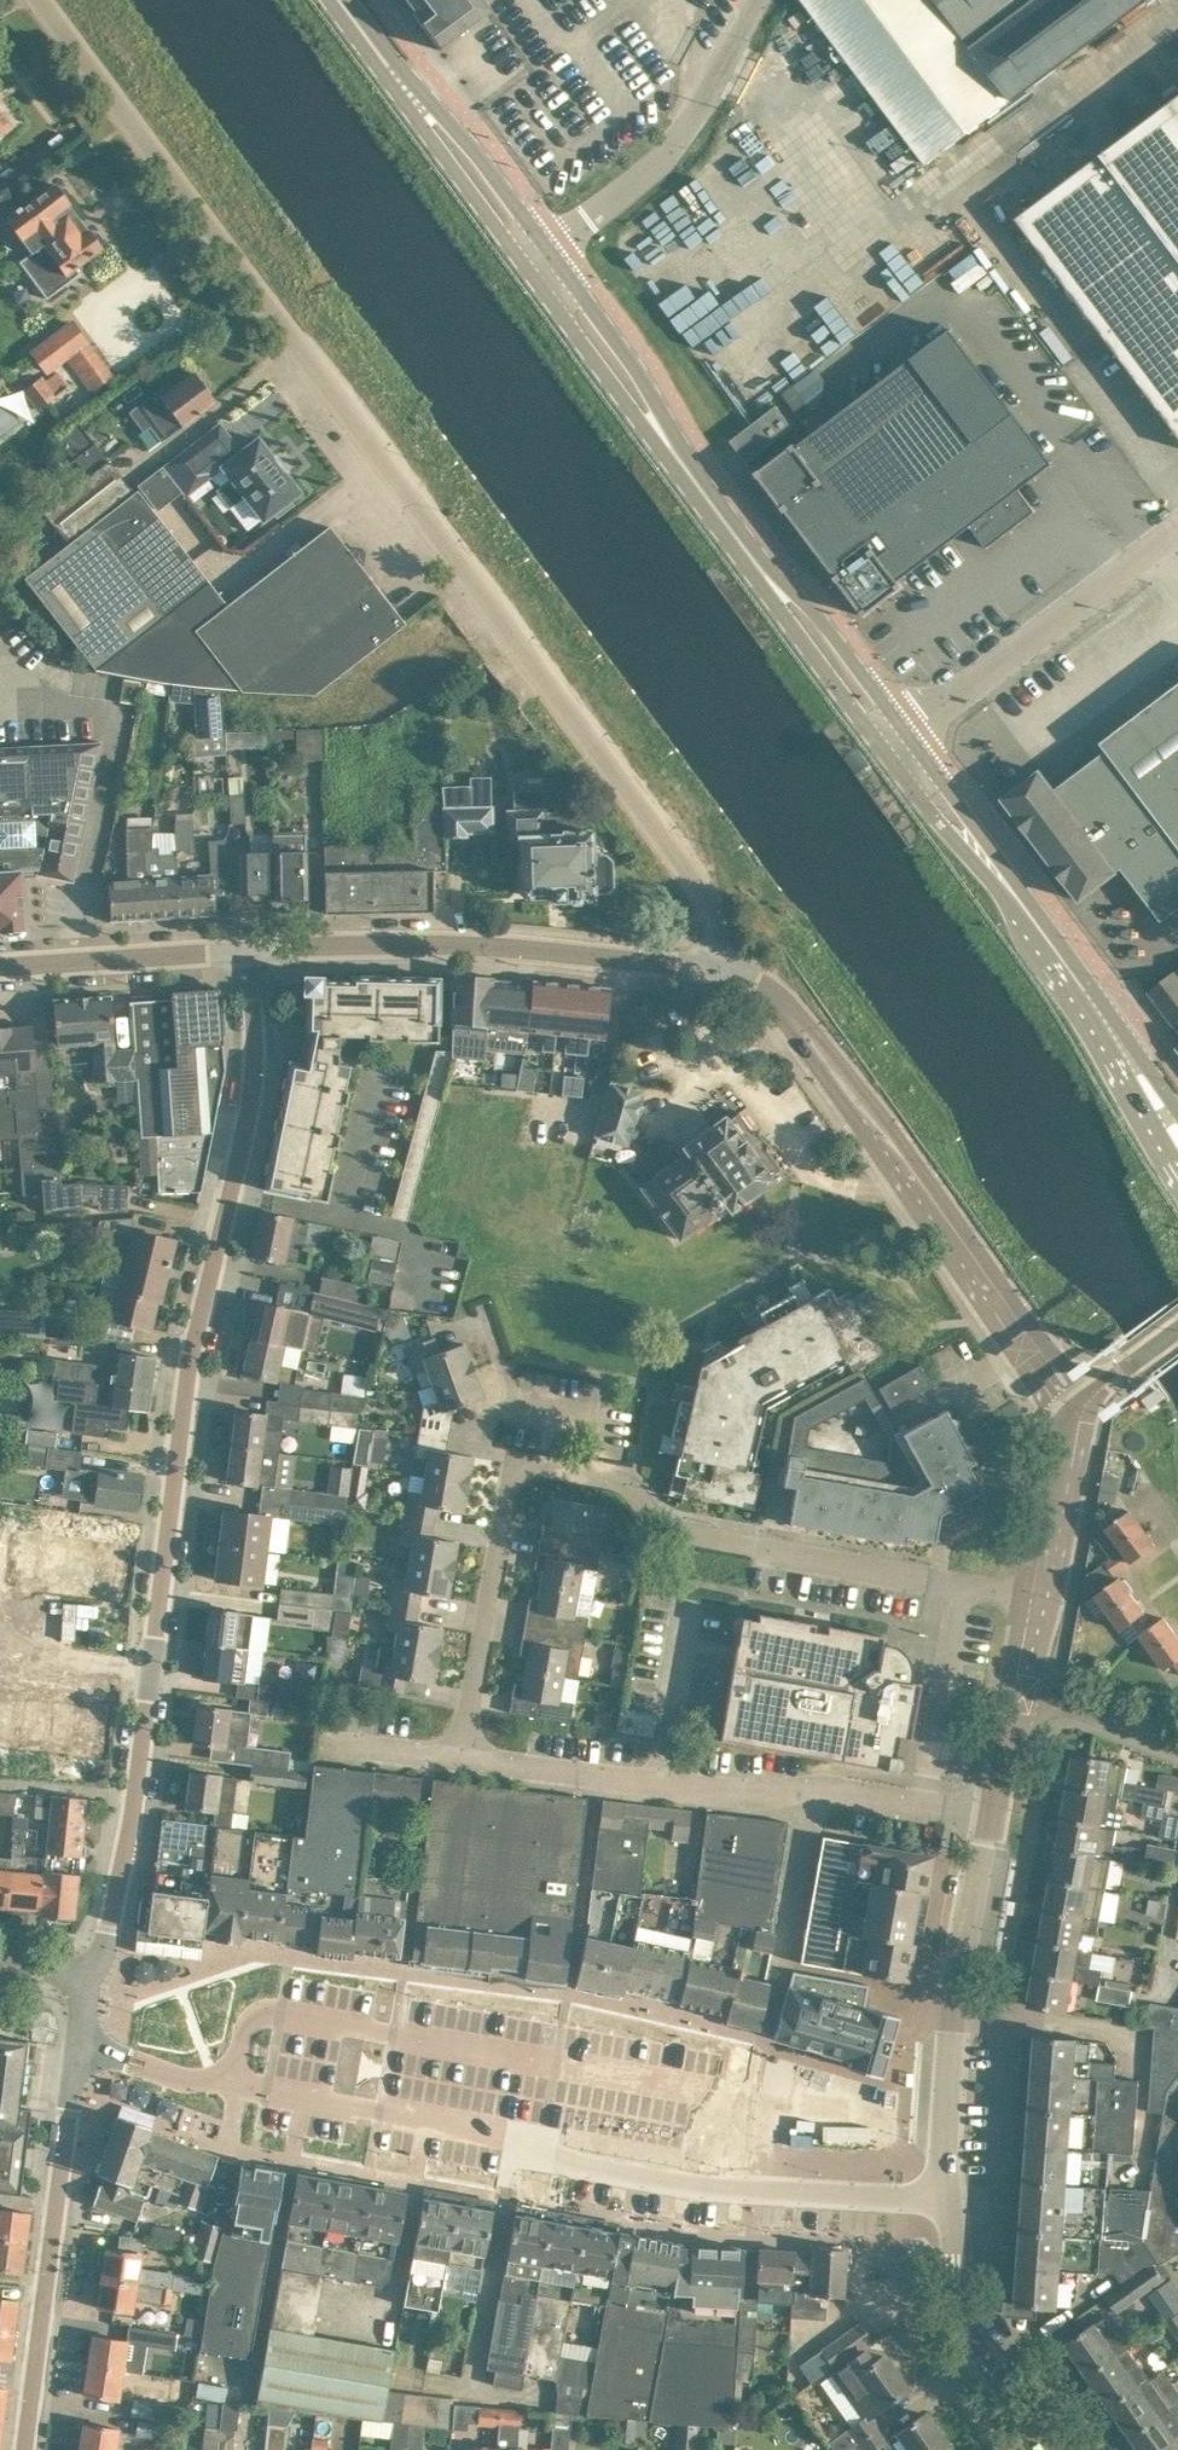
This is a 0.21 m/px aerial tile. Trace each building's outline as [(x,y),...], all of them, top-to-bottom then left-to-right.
[(414,10),(411,12),(439,49),(489,11),(481,0),(406,0),(414,10)] [(927,164),(1145,0),(804,0),(927,164)] [(805,12),(800,4),(794,10),(800,16),(805,12)] [(771,129),(762,118),(773,110),(789,81),(764,67),(759,72),(744,97),(759,116),(730,141),(720,158),(696,178),(694,179),(689,188),(667,206),(649,214),(661,242),(693,229),(697,226),(692,215),(709,208),(718,213),(721,212),(745,191),(742,183),(735,176),(744,160),(758,149),(773,157),(782,153),(771,129)] [(1016,219),(1177,434),(1177,98),(1036,204),(1016,219)] [(11,125),(0,110),(0,133),(11,125)] [(0,170),(0,187),(23,171),(15,160),(0,170)] [(65,276),(83,263),(102,249),(55,184),(6,219),(40,265),(36,267),(50,286),(65,275),(65,276)] [(758,368),(776,394),(949,271),(963,291),(990,272),(949,215),(919,237),(928,249),(864,294),(847,270),(771,324),(773,327),(759,337),(773,358),(758,368)] [(622,240),(700,361),(728,343),(718,328),(727,322),(688,262),(669,274),(640,228),(622,240)] [(73,366),(93,352),(71,322),(32,352),(47,371),(66,356),(73,366)] [(949,326),(756,473),(763,481),(786,512),(787,511),(836,576),(835,577),(865,616),(904,586),(899,580),(971,526),(987,547),(1036,511),(1019,489),(1053,464),(1051,461),(949,326)] [(23,389),(38,408),(67,386),(56,371),(44,380),(40,376),(23,389)] [(131,412),(134,417),(144,430),(150,425),(162,441),(215,401),(194,373),(174,388),(170,383),(131,412)] [(794,384),(782,393),(800,417),(812,408),(794,384)] [(776,405),(731,441),(748,462),(793,427),(776,405)] [(58,436),(88,475),(43,510),(65,539),(130,489),(78,421),(58,436)] [(273,512),(276,516),(292,504),(289,500),(299,492),(284,472),(286,471),(276,456),(275,455),(273,457),(258,438),(221,466),(263,520),(273,512)] [(218,471),(195,441),(162,467),(186,497),(218,471)] [(227,604),(137,490),(24,577),(94,669),(194,685),(195,685),(240,689),(196,629),(227,604)] [(196,629),(240,689),(314,695),(320,690),(405,624),(406,623),(378,585),(376,586),(329,526),(196,629)] [(124,676),(120,702),(137,705),(142,680),(124,676)] [(1177,908),(1177,684),(1100,743),(1106,750),(1054,789),(1040,770),(1002,799),(1079,900),(1121,868),(1161,921),(1177,908)] [(197,731),(243,730),(270,730),(321,729),(320,690),(314,695),(240,689),(195,686),(195,685),(194,685),(197,731)] [(326,760),(326,729),(321,729),(270,730),(270,738),(297,738),(297,760),(326,760)] [(243,746),(243,730),(197,731),(197,738),(225,736),(229,794),(231,823),(246,822),(243,793),(240,746),(243,746)] [(2,929),(7,934),(17,933),(22,928),(23,928),(20,870),(40,869),(39,873),(71,880),(100,741),(0,747),(0,929),(2,929)] [(444,833),(445,833),(467,832),(467,830),(493,829),(492,806),(471,806),(471,785),(441,786),(443,804),(443,807),(444,833)] [(507,810),(507,818),(509,843),(519,842),(521,893),(529,900),(594,897),(594,891),(605,891),(604,854),(592,855),(591,829),(580,830),(579,810),(557,811),(556,790),(514,792),(515,810),(507,810)] [(324,846),(325,911),(433,911),(432,870),(446,869),(445,833),(444,833),(443,807),(443,804),(413,805),(414,847),(383,847),(383,844),(324,846)] [(176,820),(175,820),(175,851),(194,849),(193,812),(176,814),(176,820)] [(108,881),(110,921),(140,919),(139,895),(148,895),(147,879),(145,879),(144,851),(152,851),(152,828),(125,828),(128,880),(108,881)] [(274,893),(274,900),(308,899),(306,831),(273,831),(273,851),(274,851),(274,893)] [(211,869),(227,868),(225,839),(208,840),(211,869)] [(139,895),(140,919),(181,916),(177,877),(176,855),(159,856),(158,850),(152,851),(144,851),(145,879),(147,879),(148,895),(139,895)] [(240,894),(274,893),(274,851),(273,851),(239,852),(240,894)] [(177,877),(181,916),(214,914),(211,874),(177,877)] [(1148,992),(1173,1024),(1177,1031),(1177,1030),(1177,970),(1176,972),(1175,971),(1167,977),(1149,991),(1148,992)] [(305,1061),(338,1062),(338,1035),(368,1036),(368,1039),(382,1039),(382,1036),(406,1037),(406,1041),(437,1041),(439,979),(423,979),(424,975),(411,975),(411,978),(381,978),(381,974),(369,974),(369,977),(351,977),(351,981),(321,980),(321,977),(305,977),(304,993),(307,993),(307,1032),(312,1032),(311,1036),(310,1036),(309,1038),(311,1038),(310,1044),(308,1043),(308,1045),(310,1046),(308,1051),(306,1051),(306,1053),(310,1053),(309,1059),(305,1059),(305,1061)] [(452,974),(452,1056),(485,1059),(487,1026),(527,1029),(533,979),(452,974)] [(533,979),(527,1029),(543,1031),(541,1050),(553,1051),(555,1031),(560,982),(533,979)] [(555,1031),(553,1051),(554,1052),(556,1032),(557,1032),(566,1033),(564,1053),(576,1054),(581,1002),(584,1003),(585,985),(571,983),(560,982),(555,1031)] [(581,1002),(576,1054),(587,1055),(589,1035),(604,1037),(609,987),(585,985),(584,1003),(581,1002)] [(134,1079),(138,1136),(212,1133),(224,1069),(218,987),(170,991),(171,998),(153,999),(129,1001),(132,1048),(134,1079)] [(94,1082),(134,1079),(132,1048),(114,1049),(114,1042),(110,995),(87,997),(87,995),(76,996),(76,997),(53,999),(56,1046),(91,1043),(94,1082)] [(0,1028),(0,1059),(6,1138),(19,1138),(20,1157),(21,1168),(27,1167),(27,1168),(40,1167),(58,1166),(48,1038),(46,1038),(33,1039),(32,1025),(0,1028)] [(390,1216),(406,1220),(451,1056),(451,1050),(435,1049),(390,1216)] [(338,1062),(306,1061),(306,1065),(290,1062),(287,1077),(284,1076),(282,1089),(285,1089),(279,1118),(276,1117),(273,1130),(276,1130),(270,1161),(267,1160),(265,1173),(268,1174),(265,1188),(326,1201),(332,1170),(328,1169),(333,1146),(336,1147),(339,1133),(336,1132),(342,1103),(345,1104),(348,1090),(344,1089),(350,1064),(338,1062)] [(520,1072),(516,1089),(533,1091),(535,1073),(520,1072)] [(563,1075),(562,1089),(572,1090),(573,1076),(563,1075)] [(573,1076),(572,1090),(582,1091),(583,1077),(573,1076)] [(610,1082),(594,1137),(626,1145),(642,1091),(610,1082)] [(723,1117),(703,1131),(683,1146),(684,1147),(678,1152),(681,1157),(642,1186),(680,1238),(713,1213),(717,1218),(730,1209),(730,1210),(771,1180),(768,1176),(779,1168),(738,1112),(726,1121),(723,1117)] [(156,1135),(159,1191),(201,1191),(212,1133),(156,1135)] [(638,1159),(631,1168),(640,1176),(662,1160),(658,1146),(653,1151),(648,1147),(638,1159)] [(40,1167),(27,1168),(28,1187),(39,1186),(40,1193),(43,1193),(44,1209),(80,1206),(79,1195),(93,1196),(93,1202),(99,1203),(99,1209),(126,1209),(128,1185),(104,1183),(77,1181),(77,1183),(59,1184),(58,1166),(40,1167)] [(33,1209),(16,1210),(17,1225),(34,1224),(33,1209)] [(260,1211),(252,1255),(253,1255),(275,1260),(283,1261),(306,1266),(310,1249),(322,1233),(324,1224),(307,1220),(292,1217),(284,1216),(260,1211)] [(99,1219),(94,1246),(128,1256),(125,1266),(119,1290),(156,1299),(174,1239),(134,1230),(133,1216),(99,1219)] [(375,1234),(372,1255),(398,1258),(401,1236),(375,1234)] [(372,1258),(368,1280),(392,1284),(395,1262),(372,1258)] [(323,1275),(320,1292),(319,1293),(357,1302),(361,1288),(355,1287),(356,1283),(323,1275)] [(683,1383),(670,1436),(683,1439),(680,1453),(679,1452),(674,1472),(672,1471),(672,1473),(686,1476),(682,1492),(752,1508),(760,1472),(750,1470),(744,1468),(760,1401),(844,1355),(847,1360),(852,1369),(884,1352),(863,1314),(865,1313),(878,1306),(868,1288),(853,1296),(849,1289),(835,1297),(829,1286),(813,1295),(811,1296),(801,1279),(789,1285),(793,1293),(759,1311),(755,1305),(744,1311),(742,1312),(748,1324),(751,1330),(736,1338),(738,1343),(731,1347),(705,1362),(701,1361),(695,1386),(683,1383)] [(102,1285),(89,1339),(95,1339),(108,1340),(116,1341),(132,1342),(136,1325),(149,1328),(156,1299),(119,1290),(102,1285)] [(357,1303),(357,1302),(319,1293),(320,1292),(314,1291),(310,1307),(381,1323),(384,1309),(357,1303)] [(251,1319),(247,1335),(252,1336),(251,1338),(251,1339),(283,1345),(302,1350),(306,1329),(310,1313),(309,1313),(290,1309),(291,1308),(283,1307),(275,1305),(271,1304),(259,1302),(255,1320),(251,1319)] [(385,1318),(382,1328),(392,1340),(408,1334),(400,1313),(385,1318)] [(0,1314),(0,1334),(45,1336),(46,1316),(7,1314),(0,1314)] [(426,1368),(432,1384),(474,1369),(470,1357),(469,1357),(463,1342),(438,1352),(432,1337),(404,1347),(413,1373),(426,1368)] [(251,1339),(243,1373),(267,1379),(275,1380),(294,1384),(298,1368),(279,1364),(283,1345),(251,1339)] [(72,1378),(72,1380),(129,1388),(129,1384),(151,1387),(155,1357),(131,1353),(129,1353),(115,1351),(113,1367),(97,1364),(75,1361),(72,1378)] [(890,1408),(931,1384),(918,1364),(878,1387),(890,1408)] [(423,1405),(418,1430),(448,1435),(453,1406),(482,1396),(477,1381),(478,1381),(474,1369),(432,1384),(437,1400),(423,1405)] [(787,1461),(782,1484),(794,1487),(788,1523),(873,1538),(905,1543),(906,1536),(934,1541),(936,1533),(939,1514),(948,1508),(950,1510),(953,1511),(955,1511),(958,1509),(959,1507),(960,1505),(960,1502),(969,1497),(982,1490),(982,1489),(968,1465),(975,1461),(945,1408),(891,1438),(887,1461),(806,1446),(809,1428),(865,1397),(870,1407),(879,1402),(864,1377),(794,1415),(787,1461)] [(60,1378),(57,1399),(76,1402),(72,1431),(104,1435),(105,1425),(126,1428),(129,1408),(148,1410),(151,1387),(129,1384),(129,1388),(72,1380),(60,1378)] [(1157,1388),(1142,1398),(1144,1400),(1149,1408),(1166,1395),(1160,1386),(1157,1388)] [(302,1388),(300,1405),(358,1412),(360,1395),(302,1388)] [(356,1428),(358,1412),(300,1405),(298,1420),(356,1428)] [(236,1410),(232,1446),(260,1449),(260,1448),(277,1451),(280,1431),(282,1417),(264,1415),(264,1414),(260,1414),(236,1410)] [(373,1429),(358,1427),(353,1462),(368,1464),(373,1429)] [(427,1459),(424,1475),(468,1483),(470,1471),(469,1470),(472,1455),(445,1450),(448,1435),(418,1430),(414,1457),(427,1459)] [(27,1435),(25,1442),(48,1446),(49,1439),(27,1435)] [(29,1443),(26,1462),(66,1468),(79,1470),(79,1467),(82,1451),(58,1448),(29,1443)] [(232,1446),(227,1480),(252,1484),(256,1484),(261,1484),(273,1486),(277,1451),(260,1448),(260,1449),(232,1446)] [(331,1465),(327,1492),(347,1495),(348,1491),(351,1467),(331,1465)] [(139,1475),(115,1472),(100,1470),(84,1468),(80,1499),(96,1502),(135,1507),(139,1475)] [(408,1490),(403,1516),(433,1521),(435,1506),(462,1511),(465,1496),(466,1496),(468,1483),(424,1475),(421,1492),(408,1490)] [(291,1488),(289,1503),(345,1510),(346,1506),(347,1495),(327,1492),(319,1491),(291,1488)] [(39,1490),(38,1503),(61,1506),(63,1493),(39,1490)] [(349,1490),(347,1506),(359,1507),(364,1508),(366,1493),(362,1492),(349,1490)] [(543,1516),(539,1539),(599,1550),(607,1506),(555,1497),(552,1512),(550,1511),(543,1516)] [(9,1502),(7,1515),(18,1516),(19,1503),(9,1502)] [(289,1503),(287,1518),(289,1518),(316,1522),(338,1525),(344,1525),(345,1510),(289,1503)] [(224,1509),(219,1544),(248,1548),(248,1547),(265,1549),(269,1516),(252,1514),(252,1513),(224,1509)] [(1086,1575),(1083,1592),(1085,1595),(1114,1574),(1116,1573),(1131,1562),(1132,1562),(1156,1545),(1143,1528),(1130,1510),(1106,1527),(1108,1529),(1097,1537),(1109,1553),(1111,1557),(1107,1560),(1105,1561),(1086,1575)] [(412,1544),(409,1561),(453,1569),(455,1556),(454,1556),(457,1541),(430,1536),(433,1521),(403,1516),(399,1542),(412,1544)] [(56,1520),(55,1533),(65,1534),(66,1521),(56,1520)] [(85,1523),(84,1536),(94,1537),(95,1524),(85,1523)] [(95,1524),(94,1537),(104,1538),(106,1525),(95,1524)] [(542,1569),(540,1583),(577,1590),(582,1567),(596,1569),(599,1550),(539,1539),(535,1562),(540,1569),(542,1569)] [(5,1540),(0,1591),(30,1594),(35,1543),(5,1540)] [(35,1543),(30,1594),(59,1597),(64,1545),(35,1543)] [(261,1584),(265,1549),(248,1547),(248,1548),(219,1544),(215,1579),(243,1583),(243,1582),(261,1584)] [(64,1545),(59,1597),(88,1600),(93,1548),(64,1545)] [(93,1548),(88,1600),(118,1602),(123,1551),(93,1548)] [(393,1575),(388,1601),(418,1607),(420,1592),(447,1597),(450,1581),(451,1581),(453,1569),(409,1561),(406,1577),(393,1575)] [(1119,1577),(1096,1594),(1121,1629),(1131,1622),(1140,1634),(1153,1624),(1130,1592),(1133,1590),(1124,1578),(1122,1580),(1119,1577)] [(528,1602),(524,1625),(584,1635),(588,1616),(573,1613),(577,1590),(540,1583),(537,1598),(535,1597),(528,1602)] [(281,1586),(279,1602),(314,1606),(333,1609),(333,1608),(349,1610),(352,1592),(335,1590),(335,1593),(307,1590),(281,1586)] [(397,1630),(394,1647),(438,1655),(440,1642),(439,1642),(442,1627),(415,1622),(418,1607),(388,1601),(384,1628),(397,1630)] [(279,1602),(277,1619),(312,1623),(314,1606),(279,1602)] [(212,1608),(207,1643),(248,1648),(253,1613),(237,1611),(236,1611),(212,1608)] [(719,1739),(893,1769),(896,1756),(884,1753),(887,1741),(899,1736),(909,1680),(910,1676),(911,1671),(910,1666),(909,1661),(907,1656),(904,1652),(900,1648),(896,1645),(891,1643),(886,1641),(882,1641),(883,1635),(758,1613),(757,1619),(741,1621),(719,1739)] [(1153,1624),(1140,1634),(1165,1669),(1176,1662),(1177,1665),(1177,1637),(1163,1617),(1153,1624)] [(525,1669),(562,1676),(577,1678),(584,1635),(524,1625),(520,1647),(525,1655),(527,1655),(525,1669)] [(244,1682),(248,1648),(207,1643),(203,1677),(229,1680),(244,1682)] [(613,1666),(610,1684),(623,1687),(629,1645),(615,1643),(611,1665),(613,1666)] [(436,1667),(438,1655),(394,1647),(391,1663),(378,1661),(373,1687),(403,1692),(405,1678),(432,1682),(435,1667),(436,1667)] [(327,1665),(325,1680),(339,1681),(340,1674),(335,1665),(327,1665)] [(558,1699),(562,1676),(525,1669),(522,1683),(520,1683),(513,1688),(509,1711),(569,1722),(573,1701),(558,1699)] [(259,1683),(256,1699),(268,1700),(321,1707),(323,1691),(259,1683)] [(16,1749),(21,1697),(0,1695),(0,1747),(16,1749)] [(21,1697),(16,1749),(45,1751),(50,1700),(21,1697)] [(50,1700),(45,1751),(74,1754),(78,1703),(50,1700)] [(78,1703),(74,1754),(104,1757),(109,1705),(78,1703)] [(253,1713),(199,1706),(194,1742),(223,1746),(223,1745),(235,1746),(233,1762),(251,1764),(287,1769),(289,1757),(289,1751),(249,1746),(253,1713)] [(658,1713),(629,1708),(620,1706),(616,1730),(654,1737),(658,1713)] [(594,1724),(608,1727),(611,1713),(596,1711),(594,1724)] [(1069,1786),(1120,1796),(1134,1798),(1166,1804),(1169,1789),(1126,1781),(1129,1764),(1075,1754),(1069,1786)] [(289,1757),(287,1769),(312,1772),(313,1763),(314,1760),(313,1760),(289,1757)] [(292,1834),(279,1940),(279,1942),(316,1946),(315,1954),(351,1958),(352,1951),(351,1951),(360,1874),(369,1802),(373,1771),(313,1763),(312,1772),(310,1787),(307,1812),(299,1811),(296,1835),(292,1834)] [(249,1780),(310,1787),(312,1772),(287,1769),(251,1764),(249,1780)] [(4,1765),(3,1778),(13,1779),(14,1767),(4,1765)] [(14,1767),(13,1779),(23,1780),(25,1767),(14,1767)] [(192,1770),(186,1805),(214,1810),(214,1809),(218,1810),(216,1825),(230,1827),(237,1778),(218,1775),(219,1774),(192,1770)] [(62,1771),(60,1784),(71,1785),(72,1772),(62,1771)] [(373,1771),(369,1802),(417,1808),(421,1776),(373,1771)] [(72,1772),(71,1785),(81,1786),(82,1773),(72,1772)] [(523,1977),(564,1982),(587,1796),(433,1778),(411,1958),(422,1960),(422,1962),(489,1970),(490,1965),(524,1970),(523,1977)] [(1069,1786),(1063,1817),(1114,1827),(1120,1796),(1069,1786)] [(36,1793),(35,1805),(50,1806),(51,1795),(36,1793)] [(50,1806),(44,1857),(45,1858),(40,1909),(39,1909),(39,1914),(57,1916),(57,1920),(70,1921),(70,1917),(74,1917),(77,1891),(81,1891),(82,1876),(78,1876),(80,1854),(84,1855),(85,1843),(81,1843),(86,1798),(51,1795),(50,1806)] [(620,1823),(647,1827),(650,1804),(602,1798),(598,1830),(619,1833),(620,1823)] [(1166,1804),(1134,1798),(1133,1800),(1145,1802),(1143,1815),(1163,1819),(1160,1836),(1177,1839),(1177,1836),(1177,1815),(1165,1812),(1166,1804)] [(15,1809),(12,1843),(25,1844),(30,1804),(15,1802),(15,1809)] [(650,1804),(647,1827),(672,1830),(670,1839),(686,1841),(690,1810),(650,1804)] [(690,1952),(678,2003),(725,2014),(724,2021),(757,2028),(762,2004),(767,1981),(763,1981),(774,1933),(770,1933),(788,1820),(706,1809),(696,1899),(690,1952)] [(1058,1848),(1111,1858),(1122,1860),(1125,1846),(1113,1844),(1116,1828),(1114,1827),(1063,1817),(1058,1848)] [(159,1843),(190,1846),(193,1822),(186,1821),(162,1818),(159,1843)] [(184,1895),(179,1934),(202,1937),(207,1896),(213,1849),(216,1825),(193,1822),(190,1846),(187,1871),(184,1895)] [(587,1926),(574,1983),(622,1993),(633,1939),(639,1891),(647,1827),(620,1823),(619,1833),(598,1830),(587,1926)] [(207,1896),(202,1937),(241,1942),(242,1935),(241,1935),(254,1830),(216,1825),(213,1849),(207,1896)] [(241,1935),(242,1935),(279,1940),(292,1834),(254,1830),(241,1935)] [(817,1858),(814,1876),(917,1896),(918,1892),(925,1893),(932,1854),(822,1833),(817,1858)] [(1145,1864),(1173,1869),(1177,1848),(1149,1843),(1145,1864)] [(1058,1848),(1052,1879),(1105,1889),(1111,1858),(1058,1848)] [(11,1858),(6,1906),(39,1909),(40,1909),(45,1858),(44,1857),(11,1854),(11,1858)] [(6,1906),(11,1858),(0,1857),(0,1905),(6,1906)] [(147,1931),(179,1934),(184,1895),(187,1871),(156,1868),(153,1889),(152,1889),(147,1931)] [(351,1951),(352,1951),(399,1957),(408,1880),(360,1874),(351,1951)] [(814,1876),(807,1918),(909,1938),(917,1896),(814,1876)] [(1052,1879),(1046,1910),(1100,1920),(1105,1889),(1052,1879)] [(622,1993),(624,1986),(679,1998),(678,2003),(690,1952),(696,1899),(639,1891),(633,1939),(622,1993)] [(1161,1900),(1150,1898),(1147,1913),(1158,1915),(1161,1900)] [(1046,1910),(1041,1941),(1077,1948),(1080,1931),(1097,1934),(1100,1920),(1046,1910)] [(909,1941),(909,1938),(807,1918),(799,1963),(883,1976),(907,1981),(914,1942),(909,1941)] [(1041,1941),(1035,1972),(1071,1979),(1071,1978),(1100,1983),(1103,1969),(1091,1967),(1094,1951),(1077,1948),(1041,1941)] [(1093,1964),(1115,1967),(1118,1953),(1096,1950),(1093,1964)] [(866,1983),(786,1969),(772,2035),(849,2051),(847,2061),(885,2068),(898,2002),(864,1996),(866,1983)] [(1066,2011),(1071,1979),(1035,1972),(1029,2004),(1066,2011)] [(1133,1989),(1100,1983),(1097,1999),(1130,2005),(1133,1989)] [(1156,2029),(1149,2113),(1159,2113),(1161,2101),(1177,2075),(1177,2033),(1156,2029)] [(1036,2036),(1033,2075),(1139,2083),(1139,2079),(1115,2078),(1117,2061),(1106,2042),(1036,2036)] [(4,2123),(5,2123),(16,2125),(16,2124),(29,2125),(31,2108),(19,2107),(27,2040),(0,2037),(0,2123),(4,2123)] [(1139,2083),(1033,2075),(1031,2110),(1136,2117),(1139,2083)] [(1136,2117),(1031,2111),(1028,2148),(1132,2155),(1132,2152),(1134,2152),(1136,2117)] [(1150,2191),(1144,2241),(1158,2261),(1159,2260),(1161,2263),(1177,2253),(1177,2121),(1164,2112),(1157,2156),(1152,2189),(1150,2189),(1150,2191)] [(134,2177),(156,2185),(173,2139),(150,2131),(151,2126),(117,2114),(96,2173),(107,2176),(103,2186),(98,2185),(92,2203),(137,2219),(144,2201),(130,2196),(134,2186),(131,2185),(134,2177)] [(29,2125),(16,2124),(16,2125),(5,2123),(4,2123),(0,2123),(0,2191),(20,2194),(29,2125)] [(173,2139),(156,2185),(159,2187),(155,2200),(173,2207),(175,2201),(198,2209),(225,2218),(230,2200),(204,2191),(209,2178),(217,2155),(173,2139)] [(1132,2155),(1028,2148),(1026,2182),(1150,2191),(1150,2189),(1152,2189),(1157,2156),(1132,2155)] [(201,2351),(263,2361),(281,2260),(267,2257),(276,2207),(278,2195),(283,2171),(240,2163),(233,2201),(230,2200),(225,2218),(223,2226),(213,2261),(211,2278),(208,2293),(205,2318),(204,2323),(201,2351)] [(263,2361),(256,2402),(255,2406),(315,2412),(337,2415),(362,2418),(382,2420),(387,2390),(395,2349),(313,2335),(324,2275),(381,2285),(389,2279),(404,2193),(297,2174),(285,2238),(286,2238),(282,2260),(281,2260),(263,2361)] [(1150,2191),(1026,2183),(1022,2234),(1144,2241),(1150,2191)] [(438,2307),(439,2307),(458,2202),(422,2196),(414,2242),(415,2242),(403,2304),(437,2310),(438,2307)] [(458,2202),(439,2307),(447,2308),(449,2296),(475,2301),(481,2268),(483,2254),(484,2254),(488,2232),(492,2208),(458,2202)] [(25,2242),(29,2212),(0,2208),(0,2239),(25,2242)] [(523,2374),(549,2219),(514,2212),(502,2287),(489,2367),(503,2370),(501,2384),(520,2387),(523,2374)] [(549,2219),(523,2374),(556,2380),(560,2355),(570,2299),(583,2225),(549,2219)] [(192,2255),(200,2257),(213,2261),(223,2226),(202,2220),(192,2255)] [(151,2223),(149,2236),(177,2240),(179,2228),(151,2223)] [(583,2225),(570,2299),(605,2305),(618,2231),(583,2225)] [(618,2231),(605,2305),(595,2361),(589,2396),(586,2415),(587,2415),(587,2414),(618,2416),(617,2417),(635,2419),(636,2417),(649,2418),(659,2362),(680,2246),(680,2242),(618,2231)] [(183,2233),(181,2242),(193,2244),(195,2235),(183,2233)] [(104,2263),(101,2277),(174,2288),(208,2293),(209,2283),(188,2280),(188,2275),(138,2267),(143,2238),(120,2234),(118,2249),(106,2247),(105,2251),(100,2250),(98,2262),(104,2263)] [(1158,2261),(1144,2241),(1022,2234),(1017,2303),(1058,2306),(1058,2305),(1065,2306),(1071,2303),(1072,2287),(1078,2287),(1079,2270),(1085,2271),(1085,2272),(1101,2273),(1101,2271),(1116,2272),(1125,2284),(1154,2264),(1154,2263),(1158,2261)] [(25,2242),(0,2239),(0,2268),(21,2271),(25,2242)] [(680,2246),(659,2362),(649,2418),(677,2420),(676,2422),(708,2425),(720,2425),(720,2426),(732,2427),(740,2297),(743,2248),(690,2244),(690,2247),(680,2246)] [(794,2251),(791,2302),(791,2316),(825,2319),(827,2293),(843,2295),(846,2250),(811,2247),(811,2254),(796,2253),(796,2251),(794,2251)] [(760,2300),(791,2302),(794,2251),(758,2249),(756,2273),(756,2278),(761,2278),(760,2300)] [(1165,2278),(1154,2264),(1125,2284),(1107,2297),(1118,2312),(1165,2278)] [(171,2303),(174,2288),(101,2277),(97,2306),(131,2311),(134,2297),(171,2303)] [(14,2329),(18,2300),(0,2297),(0,2327),(14,2329)] [(740,2297),(732,2427),(737,2427),(739,2426),(742,2379),(752,2380),(757,2298),(740,2297)] [(403,2312),(399,2329),(413,2332),(416,2315),(403,2312)] [(1067,2343),(1089,2374),(1128,2347),(1106,2316),(1067,2343)] [(820,2348),(821,2350),(799,2365),(811,2382),(872,2339),(860,2321),(820,2348)] [(92,2335),(88,2365),(122,2370),(143,2373),(144,2362),(131,2359),(134,2342),(175,2349),(178,2333),(129,2325),(127,2340),(116,2339),(92,2335)] [(14,2329),(0,2327),(0,2357),(10,2359),(14,2329)] [(1089,2374),(1111,2405),(1138,2386),(1149,2378),(1128,2347),(1089,2374)] [(829,2442),(832,2447),(835,2449),(845,2449),(857,2442),(878,2427),(869,2414),(907,2388),(883,2354),(873,2362),(864,2350),(820,2380),(852,2426),(829,2442)] [(556,2380),(557,2393),(589,2396),(595,2361),(560,2355),(556,2380)] [(429,2356),(426,2369),(438,2372),(442,2360),(429,2356)] [(88,2365),(83,2393),(107,2397),(118,2399),(122,2370),(88,2365)] [(1111,2405),(1132,2436),(1171,2409),(1149,2378),(1138,2386),(1111,2405)] [(186,2379),(183,2401),(190,2402),(192,2399),(195,2381),(186,2379)] [(208,2401),(221,2402),(223,2387),(194,2383),(194,2399),(208,2401)] [(382,2420),(408,2423),(418,2424),(421,2394),(387,2390),(382,2420)] [(418,2424),(424,2425),(450,2428),(453,2398),(421,2394),(418,2424)] [(174,2422),(186,2406),(133,2398),(130,2415),(174,2422)] [(208,2401),(205,2426),(219,2427),(221,2402),(208,2401)] [(467,2422),(499,2425),(500,2407),(454,2403),(452,2428),(467,2430),(467,2422)] [(534,2448),(527,2448),(527,2447),(516,2447),(518,2427),(520,2427),(521,2409),(500,2407),(499,2425),(497,2446),(495,2446),(494,2449),(534,2449),(534,2448)] [(1132,2436),(1142,2449),(1177,2449),(1177,2419),(1171,2409),(1132,2436)] [(551,2449),(568,2449),(571,2417),(587,2418),(587,2415),(586,2415),(556,2412),(556,2411),(549,2411),(548,2426),(552,2426),(551,2449)] [(313,2436),(313,2437),(328,2439),(334,2440),(337,2415),(315,2412),(313,2436)] [(924,2412),(897,2432),(908,2448),(905,2449),(942,2449),(948,2446),(924,2412)] [(634,2441),(635,2419),(617,2417),(616,2440),(634,2441)] [(408,2423),(382,2420),(362,2418),(361,2434),(392,2437),(390,2449),(405,2449),(408,2423)] [(165,2439),(167,2424),(139,2420),(137,2435),(165,2439)] [(708,2425),(676,2422),(674,2449),(696,2449),(698,2428),(707,2429),(708,2425)] [(79,2449),(115,2449),(118,2428),(84,2423),(79,2449)] [(405,2449),(421,2449),(424,2425),(418,2424),(408,2423),(405,2449)] [(265,2449),(281,2449),(281,2448),(283,2449),(286,2426),(268,2424),(265,2449)] [(205,2426),(204,2438),(218,2439),(220,2427),(219,2427),(205,2426)] [(233,2441),(234,2429),(220,2427),(218,2439),(217,2449),(232,2449),(233,2441)] [(845,2449),(874,2449),(887,2440),(878,2427),(857,2442),(845,2449)] [(311,2449),(327,2449),(328,2439),(313,2437),(311,2449)]
